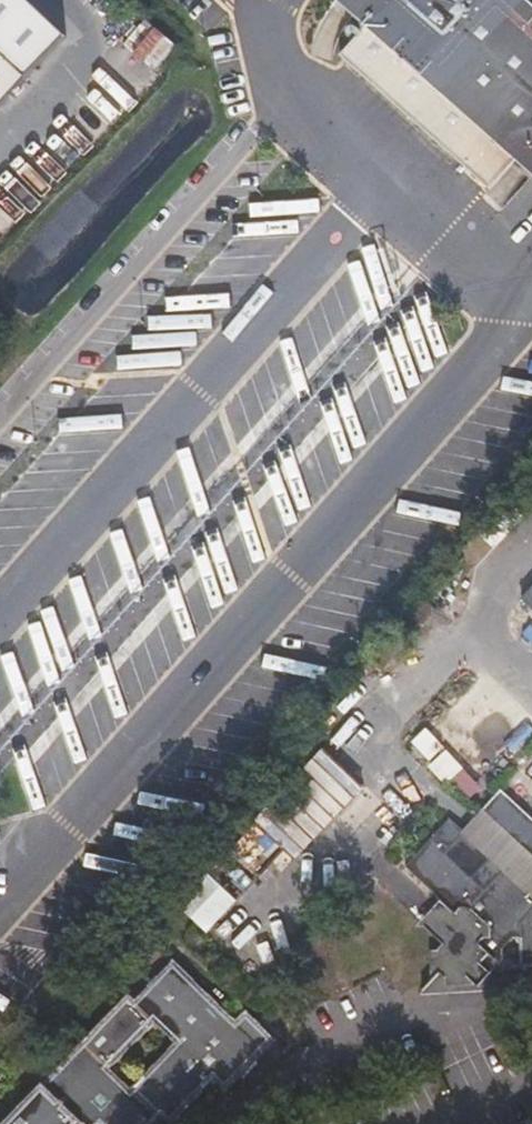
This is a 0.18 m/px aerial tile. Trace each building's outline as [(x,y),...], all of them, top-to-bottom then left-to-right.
[(28,0),(0,0),(0,108),(68,37),(28,0)] [(370,28),(341,56),(490,189),(517,159),(531,173),(531,0),(338,0),(370,28)] [(161,69),(176,44),(149,28),(134,53),(161,69)] [(286,252),(286,241),(222,242),(222,253),(286,252)] [(523,601),(531,609),(531,590),(523,601)] [(426,732),(413,745),(430,761),(442,748),(426,732)] [(286,773),(295,782),(326,750),(316,740),(286,773)] [(285,793),(256,823),(294,859),(364,786),(326,750),(295,782),(285,793)] [(447,752),(431,767),(446,785),(463,769),(447,752)] [(286,773),(276,784),(285,793),(295,782),(286,773)] [(501,789),(483,809),(531,854),(531,817),(501,789)] [(463,830),(531,893),(531,854),(483,809),(463,830)] [(405,866),(442,899),(446,905),(426,927),(444,945),(440,950),(440,973),(446,978),(468,977),(477,985),(503,960),(502,949),(501,940),(515,938),(521,937),(520,965),(531,965),(531,893),(463,830),(450,817),(405,866)] [(256,823),(243,836),(282,872),(294,859),(256,823)] [(209,873),(180,904),(209,931),(238,901),(209,873)] [(423,927),(426,927),(446,905),(442,899),(421,921),(423,923),(423,927)] [(501,940),(502,949),(515,938),(501,940)] [(430,950),(431,982),(440,973),(440,950),(430,950)] [(278,1039),(248,1010),(237,1019),(175,959),(133,1002),(127,996),(2,1123),(147,1123),(157,1114),(167,1123),(169,1123),(214,1081),(226,1092),(278,1039)] [(446,987),(477,985),(468,977),(446,978),(446,987)]
